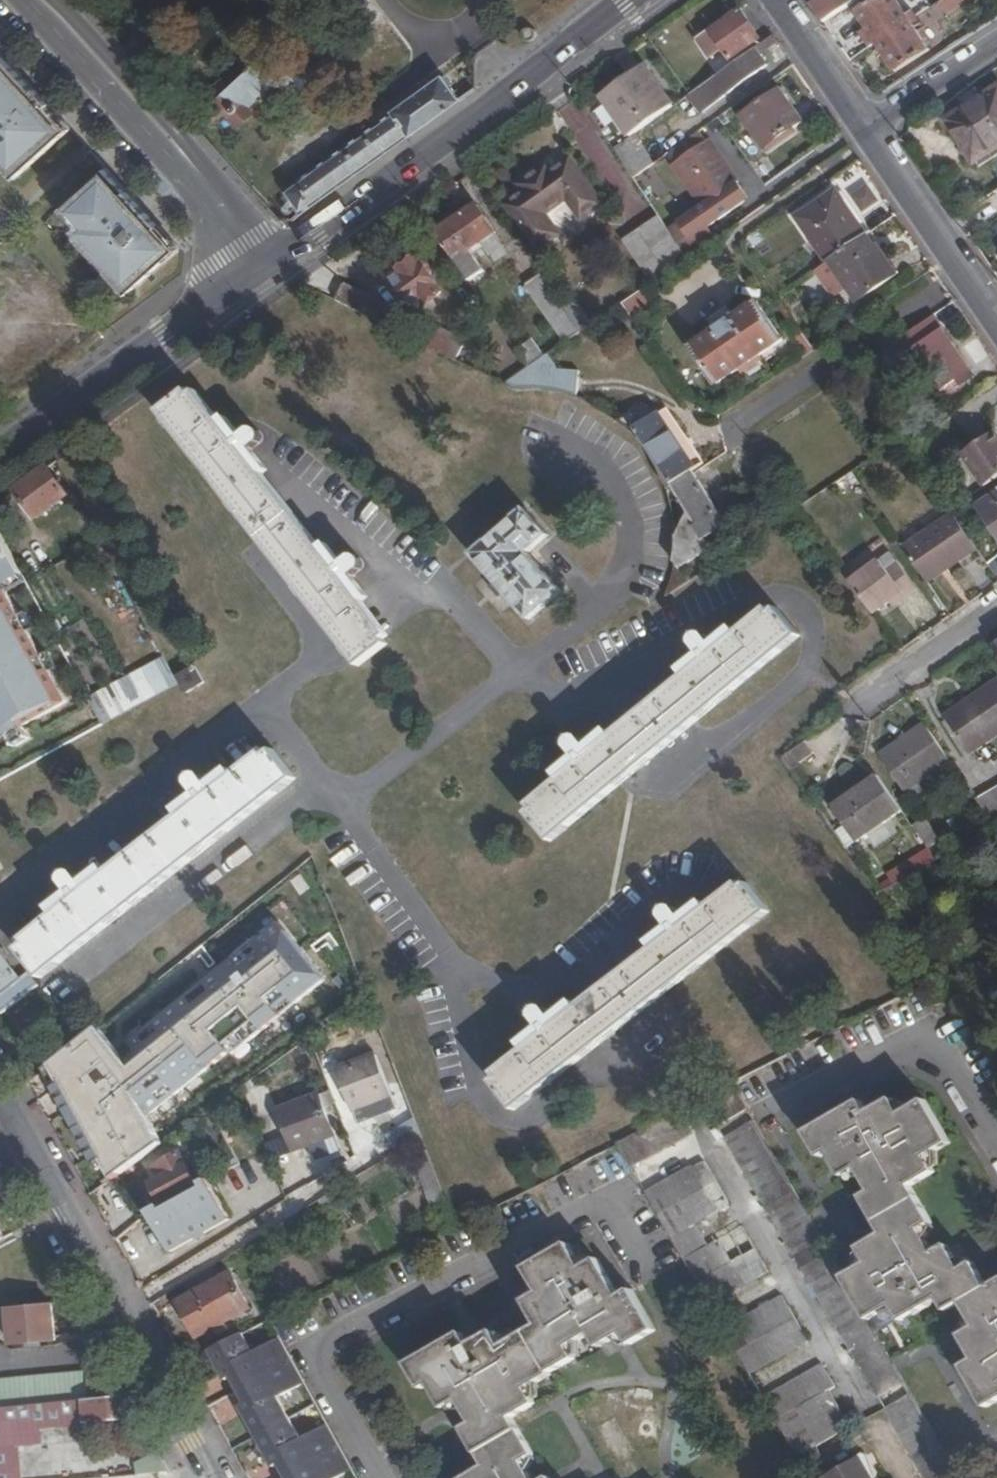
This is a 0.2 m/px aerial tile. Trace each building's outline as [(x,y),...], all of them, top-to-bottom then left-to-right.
[(826,21),(859,0),(818,0),(814,3),(826,21)] [(873,45),(879,42),(918,16),(915,10),(908,14),(900,0),(877,0),(860,11),(873,31),(867,35),(873,45)] [(940,2),(948,14),(961,6),(958,0),(944,0),(940,2)] [(718,41),(707,49),(713,59),(725,51),(733,61),(762,41),(742,12),(712,32),(718,41)] [(918,16),(879,42),(897,70),(930,49),(915,24),(921,20),(918,16)] [(701,41),(707,49),(718,41),(712,32),(701,41)] [(781,45),(776,37),(701,91),(712,108),(718,104),(721,108),(734,99),(731,94),(752,79),(755,84),(771,73),(761,59),(781,45)] [(265,41),(262,53),(314,66),(318,70),(321,56),(265,41)] [(15,180),(70,131),(0,53),(0,163),(15,180)] [(212,96),(187,118),(241,177),(246,172),(217,137),(219,136),(214,130),(216,129),(208,119),(222,108),(239,126),(251,116),(248,112),(250,110),(245,104),(270,80),(300,87),(323,119),(349,114),(318,70),(314,66),(262,53),(226,84),(221,78),(207,90),(212,96)] [(607,102),(632,139),(635,137),(674,109),(647,68),(625,83),(629,88),(607,102)] [(291,216),(457,97),(439,75),(361,131),(280,189),(287,199),(270,210),(273,214),(291,216)] [(604,97),(607,102),(629,88),(625,83),(604,97)] [(996,143),(996,89),(950,120),(974,158),(996,143)] [(768,153),(809,126),(786,94),(746,120),(768,153)] [(571,102),(558,116),(579,137),(592,124),(571,102)] [(678,164),(708,143),(702,134),(672,155),(678,164)] [(632,139),(617,150),(637,179),(642,176),(655,167),(635,137),(632,139)] [(705,210),(736,188),(725,171),(730,168),(711,141),(708,143),(678,164),(675,166),(705,210)] [(974,158),(979,166),(996,155),(996,143),(974,158)] [(586,219),(606,205),(573,160),(555,173),(549,166),(522,185),(527,193),(512,205),(543,249),(562,236),(547,216),(571,199),(586,219)] [(276,186),(278,184),(276,182),(281,178),(275,171),(270,174),(265,167),(263,169),(276,186)] [(725,171),(736,188),(741,184),(730,168),(725,171)] [(105,171),(51,220),(122,300),(177,251),(105,171)] [(263,201),(266,206),(281,196),(277,191),(263,201)] [(800,218),(829,263),(867,238),(840,197),(820,210),(817,206),(800,218)] [(478,205),(437,232),(472,282),(485,272),(471,251),(481,244),(489,255),(502,245),(496,234),(497,233),(478,205)] [(702,210),(672,230),(690,256),(719,236),(702,210)] [(658,280),(691,258),(690,256),(672,230),(661,214),(628,238),(658,280)] [(767,239),(762,230),(753,236),(758,245),(767,239)] [(895,281),(867,238),(829,263),(818,270),(836,298),(847,291),(856,306),(895,281)] [(414,313),(444,293),(431,275),(432,270),(428,263),(423,263),(419,257),(402,268),(397,259),(390,264),(393,269),(387,275),(414,313)] [(582,332),(542,275),(528,284),(556,325),(568,342),(582,332)] [(344,283),(336,299),(382,321),(388,306),(368,297),(369,294),(344,283)] [(623,302),(635,320),(656,307),(644,289),(623,302)] [(716,331),(695,345),(721,384),(743,368),(748,376),(768,362),(764,354),(785,340),(760,302),(737,317),(732,310),(712,324),(716,331)] [(958,346),(938,316),(890,348),(900,363),(913,355),(922,349),(950,389),(953,393),(978,376),(967,360),(958,346)] [(434,324),(425,342),(458,358),(466,341),(434,324)] [(534,338),(518,349),(531,367),(547,356),(534,338)] [(964,342),(958,346),(967,360),(972,355),(964,342)] [(922,349),(913,355),(940,395),(950,389),(922,349)] [(337,575),(190,388),(162,409),(361,663),(388,642),(346,587),(373,566),(363,554),(337,575)] [(676,418),(642,440),(659,464),(671,488),(697,471),(695,468),(705,461),(676,418)] [(996,483),(996,433),(966,454),(989,488),(996,483)] [(641,492),(663,475),(639,443),(618,459),(641,492)] [(53,462),(20,486),(41,515),(74,491),(53,462)] [(676,539),(674,562),(680,570),(711,550),(706,541),(731,525),(697,471),(671,488),(675,500),(682,495),(692,514),(686,518),(686,523),(690,531),(676,539)] [(649,503),(671,489),(663,475),(641,492),(649,503)] [(989,488),(976,498),(996,529),(996,483),(989,488)] [(672,555),(671,489),(649,503),(650,555),(672,555)] [(553,535),(530,507),(482,548),(475,548),(472,550),(472,555),(474,559),(482,559),(495,575),(487,583),(505,605),(515,598),(532,618),(566,590),(533,552),(553,535)] [(982,548),(957,512),(908,547),(933,583),(982,548)] [(8,736),(64,706),(2,595),(30,580),(5,536),(0,539),(0,720),(8,736)] [(871,565),(889,551),(881,540),(863,554),(871,565)] [(884,561),(854,582),(879,615),(894,603),(907,594),(910,598),(921,589),(901,562),(891,570),(884,561)] [(897,607),(910,598),(907,594),(894,603),(897,607)] [(556,837),(806,635),(783,607),(618,742),(592,712),(581,722),(606,753),(535,811),(556,837)] [(147,665),(161,688),(179,678),(166,655),(147,665)] [(188,688),(205,678),(196,661),(178,671),(188,688)] [(92,694),(106,719),(127,707),(113,683),(92,694)] [(996,737),(996,686),(950,717),(975,753),(996,737)] [(952,756),(928,720),(883,751),(913,795),(942,775),(936,766),(952,756)] [(816,753),(807,740),(786,755),(795,768),(816,753)] [(47,976),(298,777),(276,750),(92,896),(70,869),(57,879),(78,907),(25,949),(47,976)] [(906,805),(882,770),(837,800),(849,817),(857,829),(862,836),(906,805)] [(984,803),(996,823),(996,794),(984,803)] [(857,829),(849,817),(838,825),(846,836),(857,829)] [(919,824),(935,848),(948,840),(933,817),(919,824)] [(924,854),(932,867),(943,860),(935,848),(924,854)] [(897,871),(904,883),(932,867),(924,854),(897,871)] [(520,1107),(773,910),(750,883),(591,1008),(570,981),(557,991),(578,1019),(499,1080),(520,1107)] [(24,980),(2,951),(0,952),(0,999),(24,980)] [(983,999),(996,1023),(996,992),(983,999)] [(141,998),(95,1035),(122,1069),(168,1033),(141,998)] [(236,1019),(231,1012),(192,1042),(207,1061),(240,1035),(231,1023),(236,1019)] [(230,1094),(207,1061),(192,1042),(178,1053),(183,1060),(216,1104),(230,1094)] [(358,1107),(397,1093),(382,1053),(344,1068),(358,1107)] [(166,1141),(216,1104),(183,1060),(159,1079),(174,1098),(149,1117),(166,1141)] [(754,1109),(740,1083),(710,1098),(725,1125),(754,1109)] [(302,1151),(341,1136),(326,1093),(286,1108),(302,1151)] [(120,1099),(106,1110),(107,1112),(82,1131),(94,1147),(118,1127),(114,1121),(127,1110),(120,1099)] [(876,1321),(902,1306),(912,1322),(948,1300),(957,1314),(971,1305),(985,1327),(969,1336),(985,1360),(972,1368),(996,1410),(996,1409),(996,1287),(995,1289),(980,1264),(969,1270),(956,1247),(942,1255),(928,1232),(940,1224),(918,1187),(941,1172),(932,1157),(957,1142),(931,1099),(907,1114),(898,1100),(874,1113),(867,1102),(811,1135),(826,1160),(834,1155),(849,1180),(863,1171),(877,1193),(868,1199),(891,1236),(867,1250),(876,1266),(852,1280),(876,1321)] [(689,1109),(625,1142),(639,1165),(690,1138),(688,1135),(699,1128),(689,1109)] [(893,1406),(894,1406),(917,1393),(876,1321),(852,1280),(760,1121),(732,1137),(823,1293),(893,1406)] [(158,1181),(168,1201),(186,1191),(204,1181),(187,1150),(166,1160),(172,1173),(158,1181)] [(702,1162),(654,1190),(719,1305),(779,1269),(753,1224),(717,1245),(703,1222),(739,1201),(714,1157),(703,1164),(702,1162)] [(186,1191),(168,1201),(152,1209),(175,1247),(234,1217),(212,1177),(204,1181),(186,1191)] [(575,1241),(565,1246),(618,1339),(633,1330),(640,1342),(664,1327),(640,1285),(628,1293),(605,1255),(589,1264),(575,1241)] [(565,1246),(531,1264),(545,1288),(530,1297),(543,1320),(506,1343),(497,1326),(474,1340),(466,1327),(438,1344),(512,1477),(539,1477),(527,1458),(538,1452),(517,1414),(542,1400),(533,1384),(582,1355),(575,1343),(600,1330),(608,1344),(618,1339),(565,1246)] [(221,1263),(187,1284),(192,1292),(225,1270),(221,1263)] [(256,1310),(237,1274),(186,1301),(206,1337),(225,1326),(229,1334),(241,1327),(237,1319),(256,1310)] [(733,1329),(759,1374),(818,1338),(792,1293),(733,1329)] [(56,1341),(53,1305),(9,1309),(13,1346),(56,1341)] [(249,1335),(219,1349),(240,1391),(245,1389),(298,1360),(286,1338),(258,1352),(249,1335)] [(438,1344),(411,1359),(426,1384),(433,1380),(447,1403),(464,1394),(478,1419),(469,1425),(490,1462),(465,1475),(467,1477),(512,1477),(438,1344)] [(310,1381),(298,1360),(245,1389),(268,1432),(295,1417),(283,1396),(310,1381)] [(785,1421),(839,1390),(845,1386),(832,1363),(772,1397),(785,1421)] [(118,1379),(102,1381),(101,1374),(0,1383),(0,1410),(129,1398),(118,1379)] [(806,1457),(860,1426),(839,1390),(785,1421),(806,1457)] [(935,1477),(967,1477),(917,1393),(894,1406),(935,1477)] [(129,1398),(0,1410),(0,1413),(3,1450),(0,1450),(0,1477),(21,1477),(18,1448),(44,1443),(44,1430),(62,1428),(141,1421),(129,1398)] [(295,1417),(268,1432),(292,1476),(346,1447),(333,1423),(306,1437),(295,1417)] [(292,1476),(293,1477),(340,1477),(358,1468),(346,1447),(292,1476)] [(160,1453),(136,1462),(138,1474),(170,1471),(160,1453)] [(867,1458),(832,1477),(878,1477),(867,1458)]
